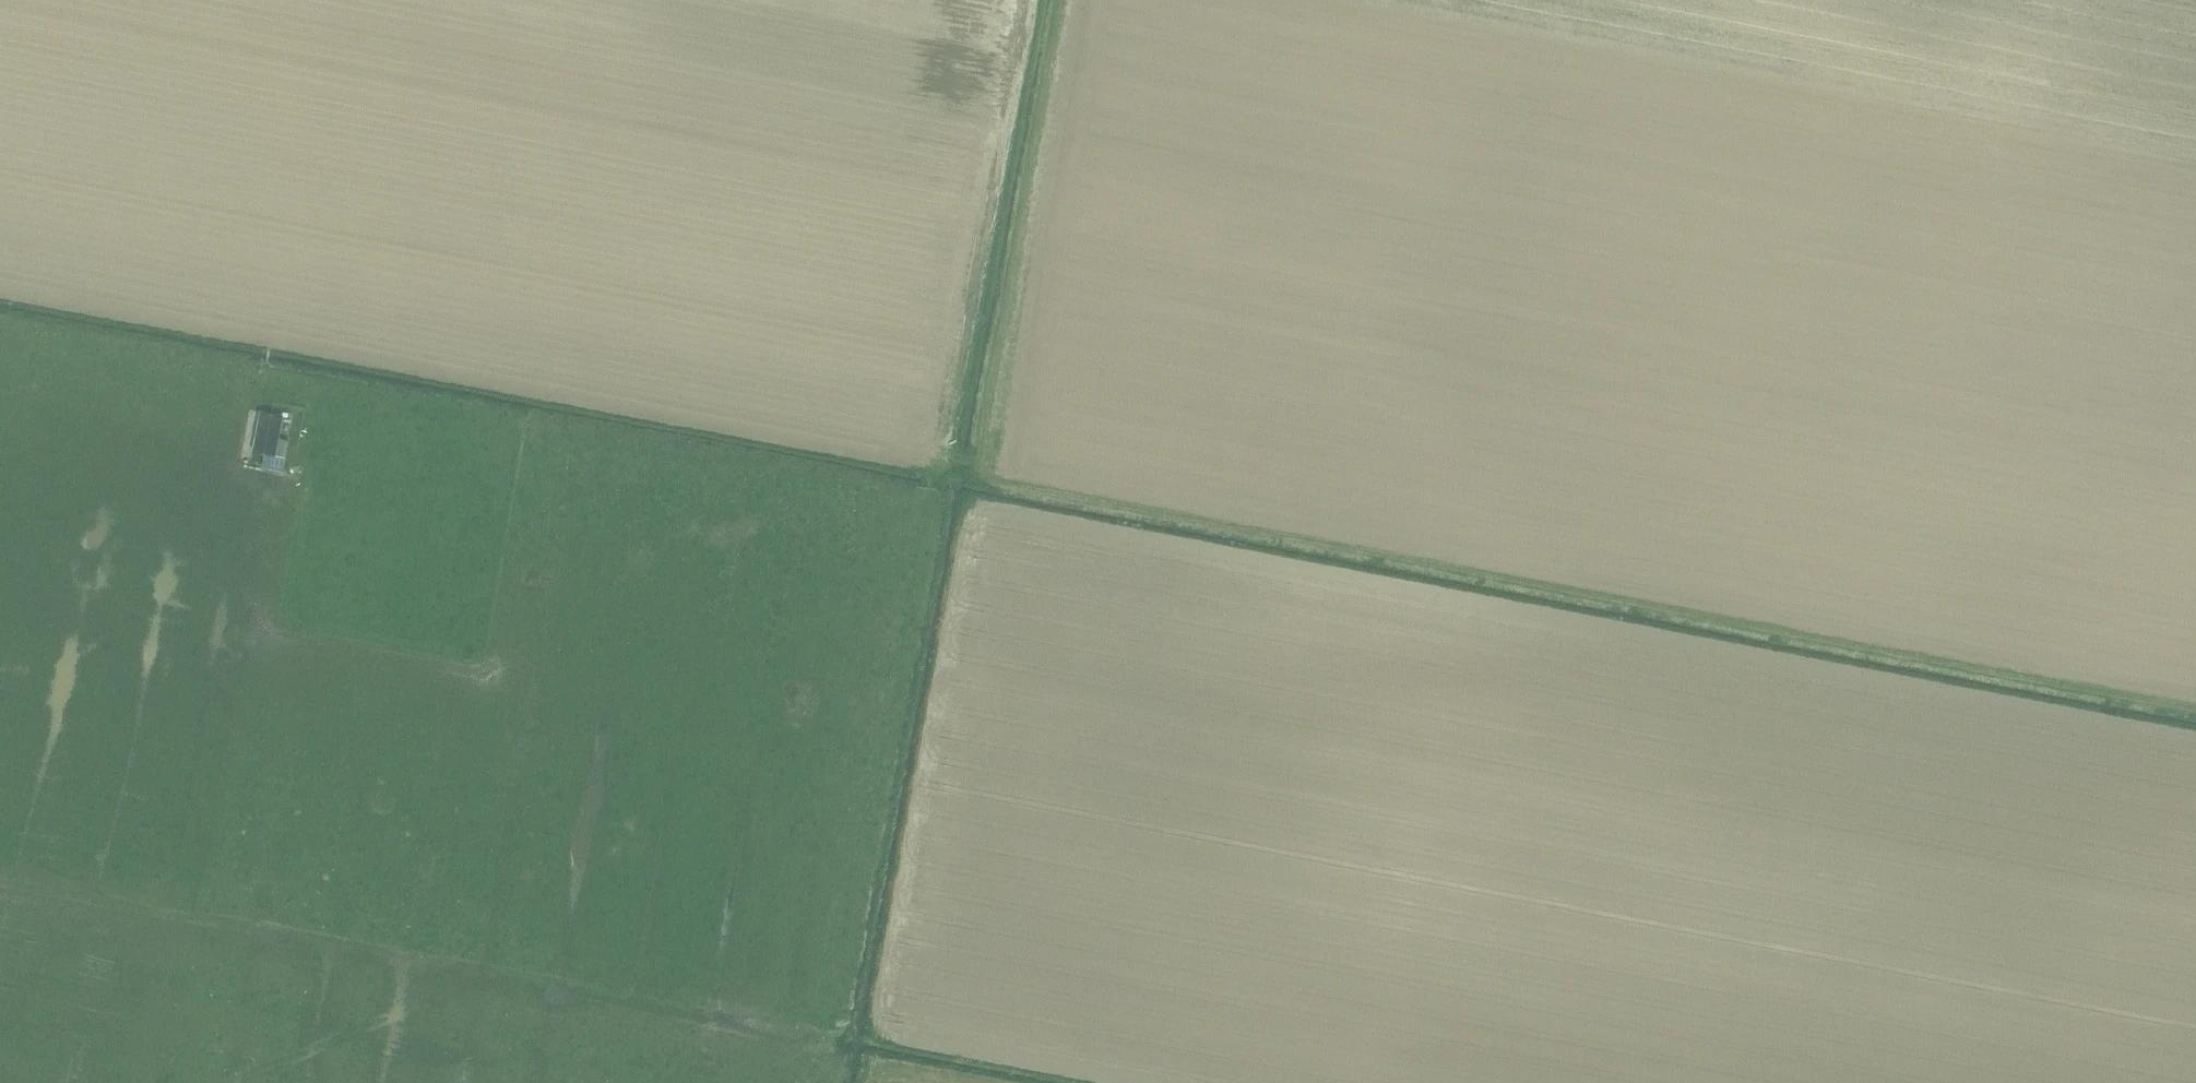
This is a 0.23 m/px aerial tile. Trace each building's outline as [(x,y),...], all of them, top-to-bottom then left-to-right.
[(262,413),(256,451),(267,453),(264,468),(284,471),(289,439),(280,438),(281,437),(284,417),(262,413)]
